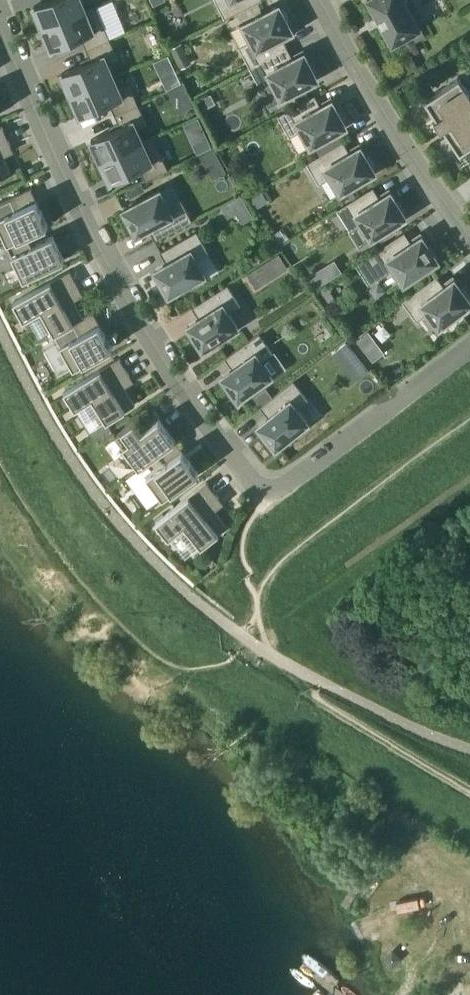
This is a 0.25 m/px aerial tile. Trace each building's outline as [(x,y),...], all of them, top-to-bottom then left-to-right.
[(34,6),(35,8),(36,10),(34,11),(34,13),(40,26),(42,25),(43,27),(85,10),(86,10),(82,0),(48,0),(34,6)] [(225,18),(261,0),(216,0),(225,18)] [(378,16),(393,43),(409,34),(421,28),(412,11),(418,8),(414,0),(369,0),(378,16)] [(87,49),(110,39),(96,5),(86,10),(85,10),(43,27),(44,29),(44,30),(43,30),(42,31),(42,32),(48,45),(50,44),(52,49),(82,37),(87,49)] [(282,36),(283,36),(293,31),(288,21),(290,20),(283,7),(281,8),(280,5),(244,24),(252,40),(240,46),(250,67),(288,47),(282,36)] [(421,28),(409,34),(414,43),(426,36),(421,28)] [(71,94),(114,76),(109,63),(118,57),(110,39),(87,49),(92,60),(62,73),(64,77),(62,78),(68,93),(70,92),(71,94)] [(171,49),(175,57),(186,52),(182,43),(171,49)] [(309,62),(306,55),(305,53),(294,59),(288,47),(250,67),(261,88),(274,81),(282,97),(318,79),(317,76),(318,75),(311,61),(309,62)] [(114,76),(71,94),(72,96),(70,98),(76,112),(79,111),(81,116),(110,103),(115,114),(139,104),(130,85),(119,88),(114,76)] [(426,99),(437,116),(435,118),(442,128),(444,127),(461,152),(469,146),(469,93),(460,77),(426,99)] [(338,110),(334,102),(333,100),(322,106),(316,95),(279,115),(290,136),(303,129),(311,145),(346,125),(345,123),(347,122),(339,109),(338,110)] [(101,160),(143,141),(138,129),(147,123),(147,122),(139,104),(115,114),(121,126),(91,139),(93,144),(91,145),(98,159),(100,158),(101,160)] [(183,125),(190,140),(205,133),(198,118),(183,125)] [(11,145),(2,126),(0,127),(0,180),(12,175),(1,150),(11,145)] [(153,136),(143,141),(101,160),(102,163),(100,164),(106,178),(109,177),(111,182),(140,168),(145,180),(168,169),(153,136)] [(366,156),(362,148),(361,146),(351,153),(344,141),(307,163),(320,183),(332,176),(341,192),(376,171),(374,169),(376,168),(368,155),(366,156)] [(200,156),(206,166),(220,158),(215,148),(200,156)] [(397,201),(392,194),(391,192),(381,198),(374,187),(338,209),(351,230),(363,222),(372,237),(378,234),(392,225),(406,216),(405,214),(406,213),(398,200),(397,201)] [(8,243),(28,233),(28,234),(48,225),(31,188),(0,202),(0,227),(8,243)] [(169,206),(161,190),(160,189),(124,209),(125,211),(123,212),(130,226),(132,225),(135,230),(137,234),(138,234),(140,232),(141,233),(149,228),(152,233),(155,240),(156,239),(192,219),(183,203),(181,199),(170,205),(169,206)] [(236,212),(247,206),(241,196),(223,206),(228,217),(236,212)] [(392,225),(378,234),(382,240),(396,231),(392,225)] [(159,268),(157,269),(155,270),(161,279),(158,280),(166,294),(168,292),(169,294),(192,282),(194,285),(208,277),(197,258),(209,251),(197,230),(161,251),(165,259),(167,262),(158,267),(159,268)] [(428,245),(424,238),(422,236),(412,243),(405,231),(356,264),(370,284),(395,267),(405,282),(438,260),(437,257),(438,256),(430,244),(428,245)] [(28,233),(8,243),(24,279),(65,260),(53,235),(33,244),(28,234),(28,233)] [(278,253),(248,272),(257,287),(287,267),(278,253)] [(334,258),(324,265),(331,277),(342,270),(334,258)] [(42,311),(54,333),(54,334),(84,317),(83,316),(70,294),(80,289),(70,270),(14,302),(24,320),(42,311)] [(456,281),(455,279),(445,286),(437,276),(403,301),(418,320),(429,312),(440,326),(442,324),(443,326),(456,317),(455,315),(469,304),(469,296),(463,286),(461,288),(456,281)] [(192,306),(197,314),(199,317),(191,322),(191,323),(190,324),(188,325),(194,334),(192,336),(200,349),(202,347),(204,349),(239,327),(229,312),(241,304),(228,284),(192,306)] [(327,306),(336,301),(327,287),(318,293),(327,306)] [(54,334),(55,334),(74,369),(113,347),(93,311),(83,316),(84,317),(54,334)] [(375,340),(368,331),(356,340),(363,349),(375,340)] [(225,357),(231,365),(233,368),(225,373),(225,374),(222,376),(228,385),(226,386),(235,399),(237,397),(239,399),(273,375),(262,360),(274,352),(260,333),(225,357)] [(344,367),(358,356),(346,342),(333,353),(344,367)] [(135,404),(125,386),(121,381),(130,375),(119,357),(65,391),(76,409),(93,399),(107,421),(135,404)] [(261,423),(259,424),(258,425),(265,433),(263,435),(273,447),(275,445),(276,447),(296,432),(299,435),(311,425),(298,407),(309,399),(294,380),(273,396),(261,406),(269,416),(261,422),(261,423)] [(266,387),(253,397),(261,406),(273,396),(266,387)] [(175,439),(159,418),(142,431),(134,421),(116,434),(140,466),(175,439)] [(140,466),(164,498),(199,472),(175,439),(140,466)] [(202,547),(203,546),(228,526),(211,504),(220,497),(206,481),(156,522),(169,538),(185,526),(202,547)]
